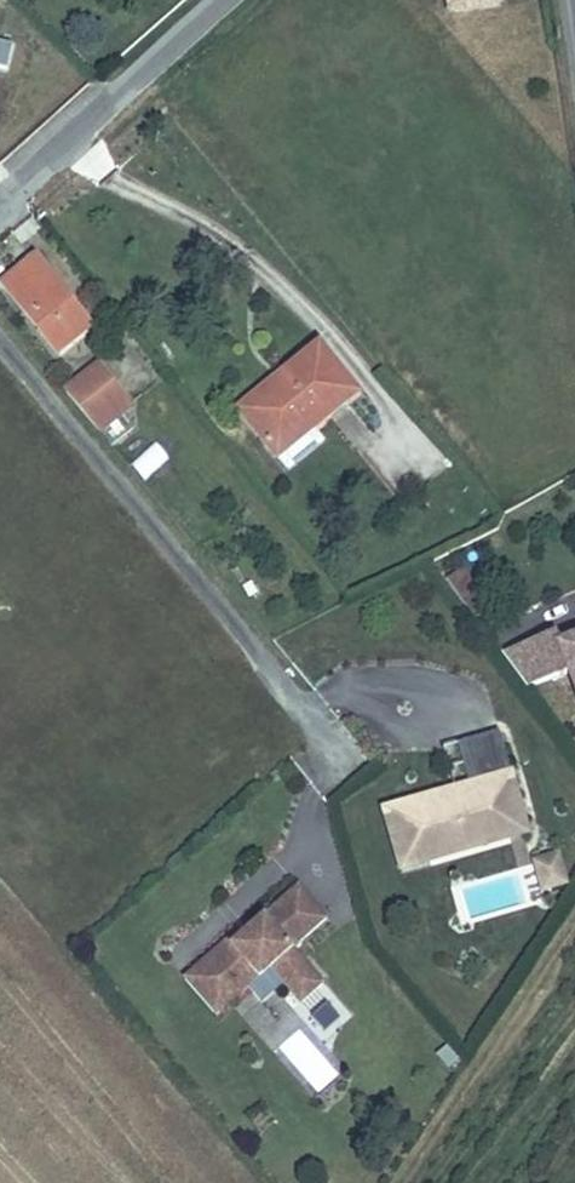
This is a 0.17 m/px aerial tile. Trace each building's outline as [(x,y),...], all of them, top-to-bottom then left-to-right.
[(12,43),(0,41),(0,66),(9,67),(12,43)] [(63,336),(87,319),(64,289),(81,278),(49,235),(7,267),(63,336)] [(64,289),(87,319),(104,307),(81,278),(64,289)] [(287,364),(243,400),(278,442),(363,375),(318,319),(280,351),(287,364)] [(105,350),(76,373),(100,403),(128,378),(124,373),(105,350)] [(235,389),(243,400),(287,364),(280,351),(235,389)] [(143,479),(170,457),(155,439),(128,461),(143,479)] [(504,633),(530,666),(570,651),(574,664),(574,618),(564,622),(559,611),(504,633)] [(522,787),(500,711),(459,723),(471,764),(456,768),(386,788),(402,848),(431,840),(428,832),(509,809),(504,792),(522,787)] [(471,764),(459,723),(444,727),(456,768),(471,764)] [(529,812),(522,787),(504,792),(509,809),(428,832),(431,840),(529,812)] [(562,853),(538,856),(542,889),(566,886),(562,853)] [(324,961),(293,926),(327,896),(299,865),(232,923),(228,919),(185,957),(217,993),(271,946),(284,962),(301,981),(324,961)] [(302,1008),(329,1034),(351,1012),(323,986),(302,1008)]
